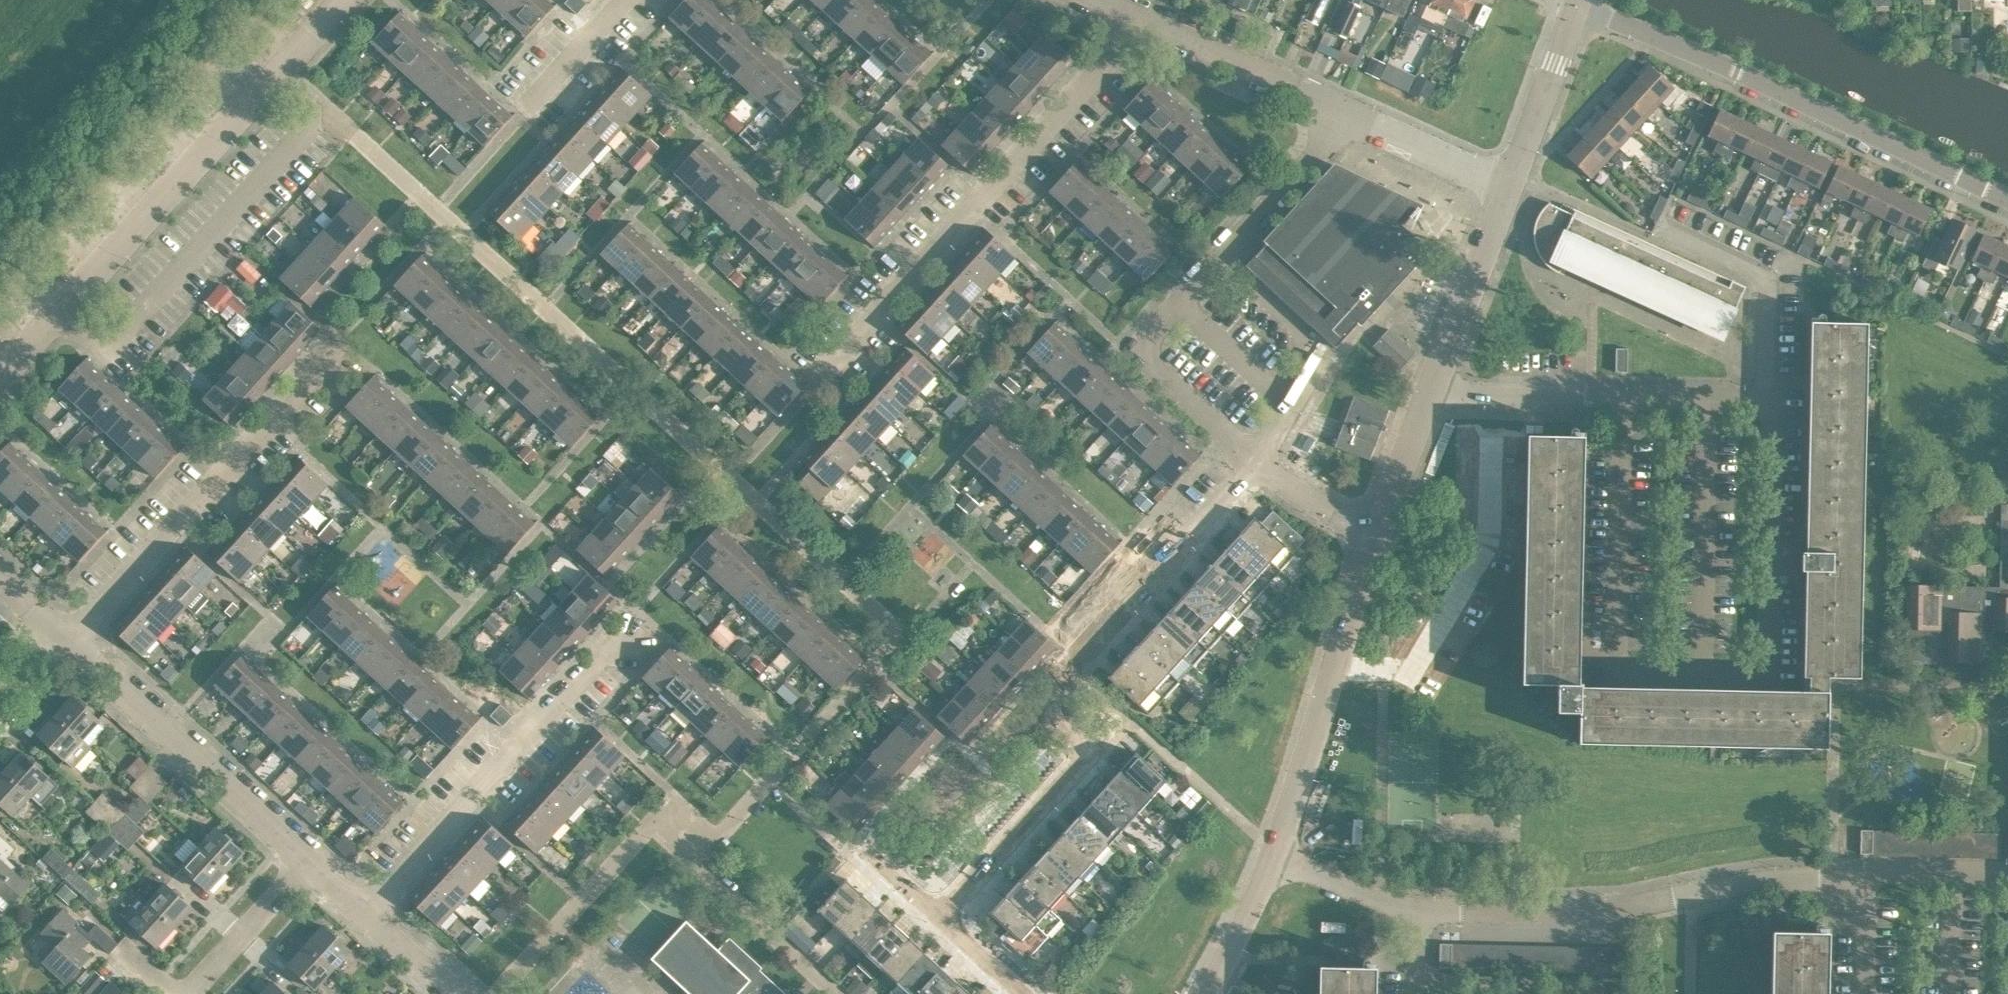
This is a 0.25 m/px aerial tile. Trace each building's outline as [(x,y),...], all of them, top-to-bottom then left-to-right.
[(510,20),(529,0),(499,0),(494,5),(510,20)] [(510,20),(527,35),(554,6),(547,0),(529,0),(510,20)] [(577,14),(587,2),(584,0),(566,0),(564,2),(577,14)] [(686,31),(713,2),(710,0),(684,0),(669,16),(686,31)] [(823,9),(832,0),(813,0),(823,9)] [(839,24),(861,0),(832,0),(823,9),(839,24)] [(855,39),(882,9),(872,0),(861,0),(839,24),(855,39)] [(1238,5),(1246,9),(1250,0),(1240,0),(1238,5)] [(1317,24),(1328,0),(1313,0),(1305,19),(1317,24)] [(1334,32),(1345,37),(1360,6),(1348,0),(1334,32)] [(1386,4),(1404,12),(1410,0),(1387,0),(1386,4)] [(1430,5),(1427,4),(1422,15),(1434,20),(1435,18),(1443,22),(1453,0),(1432,0),(1430,5)] [(1443,22),(1450,26),(1449,27),(1463,34),(1468,22),(1465,21),(1474,0),(1453,0),(1443,22)] [(1958,10),(1971,10),(1971,0),(1958,0),(1958,10)] [(686,31),(702,46),(729,17),(713,2),(686,31)] [(769,4),(765,10),(768,13),(773,8),(769,4)] [(1005,17),(1002,20),(1004,22),(1012,31),(1024,19),(1013,8),(1005,17)] [(855,39),(871,53),(898,24),(882,9),(855,39)] [(1263,9),(1260,16),(1270,21),(1273,14),(1263,9)] [(372,42),(389,57),(415,28),(399,12),(372,42)] [(1409,14),(1403,28),(1413,33),(1415,33),(1421,20),(1409,14)] [(702,46),(718,61),(745,32),(729,17),(702,46)] [(788,17),(780,25),(786,30),(793,22),(788,17)] [(466,19),(460,26),(467,33),(474,26),(466,19)] [(871,53),(887,68),(914,39),(898,24),(871,53)] [(476,26),(467,35),(478,45),(487,36),(476,26)] [(389,57),(405,71),(431,42),(415,28),(389,57)] [(718,61),(734,75),(761,46),(745,32),(718,61)] [(1045,32),(1030,49),(1059,76),(1074,59),(1045,32)] [(802,33),(796,40),(803,46),(809,40),(802,33)] [(1968,37),(1951,38),(1951,42),(1952,51),(1969,51),(1969,50),(1968,37)] [(914,39),(887,68),(904,83),(931,54),(914,39)] [(405,71),(421,86),(447,57),(431,42),(405,71)] [(734,75),(750,90),(777,61),(761,46),(734,75)] [(1030,49),(1015,65),(1045,91),(1059,76),(1030,49)] [(1341,50),(1337,58),(1348,63),(1352,55),(1341,50)] [(421,86),(437,101),(463,71),(447,57),(421,86)] [(1385,64),(1372,58),(1365,71),(1379,77),(1385,64)] [(750,90),(766,105),(793,75),(777,61),(750,90)] [(1414,76),(1387,63),(1380,78),(1407,91),(1414,76)] [(1015,65),(1001,81),(1030,107),(1045,91),(1015,65)] [(1650,65),(1636,80),(1660,102),(1674,87),(1650,65)] [(622,68),(607,84),(636,111),(651,94),(622,68)] [(437,101),(453,115),(479,86),(463,71),(437,101)] [(845,71),(838,78),(844,84),(851,77),(845,71)] [(793,75),(766,105),(783,120),(809,91),(793,75)] [(1434,84),(1419,76),(1410,92),(1425,100),(1434,84)] [(1168,94),(1151,79),(1124,108),(1141,123),(1168,94)] [(1636,80),(1622,95),(1646,117),(1660,102),(1636,80)] [(1001,81),(986,97),(1015,123),(1030,107),(1001,81)] [(607,84),(592,100),(621,127),(636,111),(607,84)] [(453,115),(469,130),(495,101),(479,86),(453,115)] [(372,87),(367,93),(377,101),(381,96),(372,87)] [(927,100),(928,101),(935,108),(944,98),(936,91),(929,98),(927,100)] [(1184,109),(1168,94),(1141,123),(1157,138),(1184,109)] [(1622,95),(1608,110),(1632,132),(1646,117),(1622,95)] [(986,97),(971,113),(1001,139),(1015,123),(986,97)] [(592,100),(578,116),(607,143),(621,127),(592,100)] [(495,101),(469,130),(486,145),(512,116),(495,101)] [(926,101),(920,108),(925,113),(932,106),(927,102),(926,101)] [(1703,101),(1698,112),(1705,115),(1710,104),(1703,101)] [(920,108),(911,117),(914,119),(917,122),(925,113),(920,108)] [(1200,123),(1184,109),(1157,138),(1173,152),(1200,123)] [(1713,151),(1721,154),(1738,118),(1719,109),(1707,134),(1718,140),(1713,151)] [(889,110),(880,120),(887,125),(895,116),(889,110)] [(1608,110),(1594,125),(1618,147),(1632,132),(1608,110)] [(971,113),(957,129),(986,155),(1001,139),(971,113)] [(578,116),(563,132),(592,159),(607,143),(578,116)] [(1734,147),(1745,152),(1757,126),(1738,118),(1721,154),(1729,158),(1734,147)] [(1696,120),(1691,131),(1698,134),(1703,123),(1696,120)] [(666,121),(658,130),(666,137),(674,128),(666,121)] [(739,134),(755,149),(756,149),(765,138),(749,123),(739,134)] [(1216,138),(1200,123),(1173,152),(1189,167),(1216,138)] [(1594,125),(1580,141),(1604,163),(1618,147),(1594,125)] [(1750,168),(1758,172),(1775,135),(1757,126),(1745,152),(1755,157),(1750,168)] [(873,128),(865,137),(871,142),(879,134),(873,128)] [(986,155),(957,129),(941,145),(971,172),(986,155)] [(1698,134),(1691,131),(1685,141),(1693,145),(1698,134)] [(563,132),(548,148),(578,175),(592,159),(563,132)] [(1771,165),(1781,169),(1793,144),(1775,135),(1758,172),(1766,176),(1771,165)] [(1109,137),(1102,144),(1111,152),(1117,145),(1109,137)] [(649,138),(643,146),(651,154),(658,146),(649,138)] [(919,138),(904,155),(933,181),(948,164),(919,138)] [(1232,153),(1216,138),(1189,167),(1205,182),(1232,153)] [(1604,163),(1580,141),(1567,156),(1590,178),(1604,163)] [(674,172),(691,187),(718,158),(701,143),(674,172)] [(1786,185),(1794,189),(1812,152),(1793,144),(1781,169),(1792,174),(1786,185)] [(431,154),(429,156),(438,164),(448,153),(439,145),(434,151),(431,154)] [(1120,145),(1112,154),(1120,160),(1128,152),(1120,145)] [(548,148),(534,164),(563,191),(578,175),(548,148)] [(1812,152),(1794,189),(1803,193),(1808,182),(1819,187),(1831,161),(1812,152)] [(1248,168),(1232,153),(1205,182),(1221,197),(1248,168)] [(636,155),(629,162),(637,170),(644,162),(636,155)] [(904,155),(889,171),(918,197),(933,181),(904,155)] [(1678,157),(1672,168),(1680,172),(1685,161),(1678,157)] [(691,187),(707,202),(734,173),(718,158),(691,187)] [(1049,190),(1066,205),(1093,176),(1076,161),(1049,190)] [(534,164),(519,180),(548,207),(563,191),(534,164)] [(1142,164),(1134,173),(1142,180),(1150,172),(1142,164)] [(1834,195),(1845,200),(1857,174),(1838,165),(1820,201),(1829,206),(1834,195)] [(1372,203),(1334,168),(1245,265),(1335,347),(1424,250),(1393,222),(1397,217),(1377,199),(1372,203)] [(1680,172),(1672,168),(1667,179),(1675,183),(1680,172)] [(889,171),(874,187),(904,213),(918,197),(889,171)] [(707,202),(723,216),(750,187),(734,173),(707,202)] [(1153,174),(1145,183),(1155,193),(1164,184),(1153,174)] [(1850,215),(1858,219),(1875,182),(1857,174),(1845,200),(1855,204),(1850,215)] [(1066,205),(1082,220),(1109,191),(1093,176),(1066,205)] [(519,180),(504,196),(534,223),(548,207),(519,180)] [(1871,212),(1881,217),(1893,191),(1875,182),(1858,219),(1866,223),(1871,212)] [(821,185),(815,192),(824,200),(830,193),(821,185)] [(723,216),(739,231),(766,202),(750,187),(723,216)] [(874,187),(860,202),(889,229),(904,213),(874,187)] [(1082,220),(1098,235),(1125,205),(1109,191),(1082,220)] [(1886,233),(1894,236),(1912,200),(1893,191),(1881,217),(1892,222),(1886,233)] [(1686,199),(1697,204),(1701,197),(1690,192),(1686,199)] [(1660,195),(1655,206),(1662,210),(1667,199),(1660,195)] [(534,223),(504,196),(489,213),(518,240),(534,223)] [(384,223),(355,197),(339,213),(369,240),(384,223)] [(1701,197),(1697,204),(1708,209),(1712,202),(1701,197)] [(1912,200),(1894,236),(1903,240),(1908,229),(1919,235),(1931,209),(1912,200)] [(739,231),(755,246),(782,216),(766,202),(739,231)] [(889,229),(860,202),(844,219),(874,246),(889,229)] [(1722,337),(1724,334),(1745,286),(1562,203),(1561,204),(1574,210),(1572,214),(1549,203),(1550,203),(1549,202),(1539,212),(1534,226),(1533,240),(1538,254),(1547,265),(1559,273),(1566,256),(1714,323),(1710,331),(1722,337)] [(1098,235),(1114,249),(1141,220),(1125,205),(1098,235)] [(1662,210),(1655,206),(1649,217),(1657,220),(1662,210)] [(1723,216),(1734,222),(1738,214),(1726,209),(1723,216)] [(369,240),(339,213),(325,229),(354,256),(369,240)] [(1738,214),(1734,222),(1745,227),(1748,219),(1738,214)] [(755,246),(771,260),(798,231),(782,216),(755,246)] [(1781,217),(1776,229),(1787,234),(1792,223),(1781,217)] [(671,222),(670,223),(678,232),(680,230),(684,226),(675,218),(671,222)] [(1921,265),(1934,271),(1940,259),(1958,268),(1976,230),(1952,219),(1941,242),(1934,238),(1921,265)] [(1114,249),(1130,264),(1157,235),(1141,220),(1114,249)] [(601,252),(618,268),(644,238),(628,223),(601,252)] [(1760,234),(1771,239),(1774,232),(1763,226),(1760,234)] [(325,229),(310,245),(339,272),(354,256),(325,229)] [(684,234),(689,239),(693,234),(688,229),(684,234)] [(986,229),(971,246),(1000,272),(1015,256),(986,229)] [(567,231),(556,243),(565,251),(576,239),(567,231)] [(771,260),(787,275),(814,246),(798,231),(771,260)] [(1774,232),(1771,239),(1782,244),(1785,237),(1774,232)] [(1976,275),(1984,279),(2002,242),(1983,233),(1971,259),(1981,264),(1976,275)] [(1157,235),(1130,264),(1147,279),(1173,250),(1157,235)] [(618,268),(634,282),(660,253),(644,238),(618,268)] [(538,258),(549,268),(560,256),(565,251),(556,243),(554,242),(554,241),(538,258)] [(706,241),(700,247),(707,254),(713,248),(706,241)] [(2007,277),(2007,276),(2007,245),(2002,242),(1984,279),(1992,283),(1998,272),(2007,277)] [(1797,251),(1808,257),(1811,249),(1800,244),(1797,251)] [(310,245),(295,261),(325,288),(339,272),(310,245)] [(787,275),(803,290),(830,260),(814,246),(787,275)] [(971,246),(956,262),(985,288),(1000,272),(971,246)] [(634,282),(650,297),(676,268),(660,253),(634,282)] [(720,253),(712,261),(721,269),(728,261),(720,253)] [(421,255),(394,284),(411,299),(438,270),(421,255)] [(1823,264),(1834,269),(1838,261),(1827,256),(1823,264)] [(244,257),(235,267),(247,279),(257,269),(244,257)] [(830,260),(803,290),(820,305),(847,276),(830,260)] [(295,261),(280,278),(309,305),(325,288),(295,261)] [(1838,261),(1834,269),(1845,274),(1848,267),(1838,261)] [(956,262),(941,278),(971,304),(985,288),(956,262)] [(650,297),(666,312),(692,282),(676,268),(650,297)] [(737,268),(729,276),(738,285),(746,277),(737,268)] [(438,270),(411,299),(427,314),(454,285),(438,270)] [(1087,279),(1093,285),(1103,294),(1111,285),(1095,270),(1093,272),(1087,279)] [(1860,281),(1871,287),(1874,279),(1863,274),(1860,281)] [(941,278),(927,294),(956,320),(971,304),(941,278)] [(1874,279),(1871,287),(1881,292),(1885,284),(1874,279)] [(235,323),(250,307),(223,280),(207,296),(235,323)] [(666,312),(681,326),(708,297),(692,282),(666,312)] [(750,284),(744,290),(753,298),(758,292),(750,284)] [(454,285),(427,314),(443,328),(470,299),(454,285)] [(927,294),(912,310),(941,336),(956,320),(927,294)] [(681,326),(697,341),(724,312),(708,297),(681,326)] [(470,299),(443,328),(459,343),(486,314),(470,299)] [(321,329),(292,302),(277,319),(306,345),(321,329)] [(1016,302),(1009,309),(1016,315),(1019,318),(1026,310),(1023,308),(1016,302)] [(1941,304),(1936,314),(1946,319),(1949,313),(1947,308),(1941,304)] [(1006,307),(1000,314),(1010,322),(1010,323),(1016,316),(1006,307)] [(941,336),(912,310),(897,326),(926,353),(941,336)] [(697,341),(713,355),(740,326),(724,312),(697,341)] [(486,314),(459,343),(475,358),(502,328),(486,314)] [(1950,324),(1961,329),(1964,322),(1953,316),(1950,324)] [(291,361),(306,345),(277,319),(266,331),(262,335),(291,361)] [(256,322),(253,326),(262,335),(266,331),(256,322)] [(1028,351),(1044,366),(1071,337),(1054,322),(1028,351)] [(1860,676),(1854,676),(1858,464),(1861,324),(1867,324),(1867,323),(1816,322),(1811,552),(1801,552),(1801,571),(1811,571),(1808,691),(1809,697),(1594,692),(1594,666),(1573,666),(1578,436),(1527,435),(1527,437),(1533,437),(1528,683),(1522,682),(1522,684),(1558,684),(1557,711),(1580,712),(1580,743),(1581,743),(1581,737),(1826,742),(1826,748),(1827,748),(1828,677),(1860,678),(1860,676)] [(1964,322),(1961,329),(1972,334),(1975,327),(1964,322)] [(713,355),(729,370),(756,341),(740,326),(713,355)] [(1409,351),(1382,326),(1367,343),(1393,367),(1409,351)] [(277,377),(291,361),(262,335),(261,336),(251,327),(238,341),(248,350),(247,351),(277,377)] [(502,328),(475,358),(491,372),(518,343),(502,328)] [(648,331),(637,343),(645,350),(656,338),(648,331)] [(1986,341),(1998,346),(2001,339),(1990,334),(1986,341)] [(1044,366),(1060,381),(1087,352),(1071,337),(1044,366)] [(1998,346),(2007,351),(2007,342),(2001,339),(1998,346)] [(729,370),(745,385),(772,355),(756,341),(729,370)] [(518,343),(491,372),(507,387),(534,358),(518,343)] [(905,347),(890,364),(919,391),(935,374),(905,347)] [(1615,371),(1627,372),(1627,348),(1615,348),(1615,371)] [(974,349),(965,358),(971,363),(979,354),(974,349)] [(277,377),(247,351),(233,367),(262,393),(277,377)] [(1060,381),(1076,396),(1103,366),(1087,352),(1060,381)] [(745,385),(761,399),(788,370),(772,355),(745,385)] [(961,357),(950,369),(959,376),(969,365),(961,357)] [(85,358),(59,388),(76,403),(102,374),(85,358)] [(534,358),(507,387),(523,402),(550,372),(534,358)] [(180,362),(172,370),(174,371),(184,380),(191,372),(182,363),(180,362)] [(890,364),(876,380),(905,407),(919,391),(890,364)] [(1076,396),(1092,410),(1119,381),(1103,366),(1076,396)] [(247,409),(262,393),(233,367),(218,383),(247,409)] [(788,370),(761,399),(778,415),(805,385),(788,370)] [(550,372),(523,402),(539,416),(566,387),(550,372)] [(102,374),(76,403),(91,417),(118,388),(102,374)] [(373,376),(346,405),(363,420),(390,391),(373,376)] [(1002,382),(1013,392),(1019,386),(1008,376),(1002,382)] [(876,380),(861,396),(890,423),(905,407),(876,380)] [(1092,410),(1108,425),(1135,396),(1119,381),(1092,410)] [(454,382),(449,388),(458,397),(464,391),(454,382)] [(232,426),(247,409),(218,383),(203,399),(232,426)] [(566,387),(539,416),(555,431),(582,402),(566,387)] [(118,388),(91,417),(107,432),(134,403),(118,388)] [(390,391),(363,420),(379,435),(406,406),(390,391)] [(1034,393),(1026,401),(1034,408),(1041,400),(1034,393)] [(1389,409),(1354,395),(1334,446),(1370,459),(1381,430),(1384,430),(1386,426),(1383,424),(1389,409)] [(861,396),(846,412),(876,439),(890,423),(861,396)] [(958,396),(944,411),(950,417),(965,401),(958,396)] [(1108,425),(1124,440),(1151,410),(1135,396),(1108,425)] [(582,402),(555,431),(572,446),(599,417),(582,402)] [(134,403),(107,432),(123,447),(150,417),(134,403)] [(406,406),(379,435),(395,450),(422,420),(406,406)] [(739,423),(723,409),(717,416),(732,430),(739,423)] [(1124,440),(1140,454),(1167,425),(1151,410),(1124,440)] [(846,412),(832,428),(861,455),(876,439),(846,412)] [(150,417),(123,447),(139,461),(166,432),(150,417)] [(422,420),(395,450),(411,464),(438,435),(422,420)] [(963,454),(980,469),(1007,440),(990,424),(963,454)] [(1140,454),(1156,469),(1183,439),(1167,425),(1140,454)] [(832,428),(817,444),(846,471),(861,455),(832,428)] [(166,432),(139,461),(156,477),(183,447),(166,432)] [(77,433),(65,446),(76,456),(88,443),(77,433)] [(438,435),(411,464),(427,479),(454,450),(438,435)] [(1183,439),(1156,469),(1173,484),(1200,455),(1183,439)] [(980,469),(996,484),(1023,454),(1007,440),(980,469)] [(0,452),(0,485),(26,457),(9,442),(0,452)] [(846,471),(817,444),(802,461),(807,465),(795,479),(819,501),(846,471)] [(454,450),(427,479),(443,493),(470,464),(454,450)] [(88,453),(81,461),(89,469),(96,461),(88,453)] [(996,484),(1012,498),(1039,469),(1023,454),(996,484)] [(1873,454),(1863,454),(1863,464),(1873,464),(1873,454)] [(26,457),(0,485),(0,488),(15,501),(42,472),(26,457)] [(299,457),(284,473),(313,500),(328,483),(299,457)] [(470,464),(443,493),(459,508),(486,479),(470,464)] [(651,468),(636,484),(665,511),(681,494),(651,468)] [(1012,498),(1028,513),(1055,484),(1039,469),(1012,498)] [(42,472),(15,501),(31,516),(58,487),(42,472)] [(590,472),(582,481),(583,483),(591,489),(599,480),(592,473),(590,472)] [(284,473),(269,489),(298,516),(313,500),(284,473)] [(112,474),(104,483),(112,490),(120,481),(112,474)] [(1122,477),(1116,484),(1121,489),(1127,482),(1122,477)] [(486,479),(459,508),(475,523),(502,493),(486,479)] [(651,527),(665,511),(636,484),(621,500),(651,527)] [(1028,513),(1044,527),(1071,498),(1055,484),(1028,513)] [(58,487),(31,516),(47,530),(74,501),(58,487)] [(269,489),(254,505),(284,532),(298,516),(269,489)] [(1140,491),(1132,501),(1146,512),(1154,503),(1140,491)] [(388,492),(380,501),(387,507),(395,498),(388,492)] [(502,493),(475,523),(491,537),(518,508),(502,493)] [(1071,498),(1044,527),(1060,542),(1087,513),(1071,498)] [(607,516),(636,543),(651,527),(621,500),(607,516)] [(74,501),(47,530),(63,545),(90,516),(74,501)] [(1907,659),(1979,660),(1979,630),(2004,630),(2007,630),(2007,503),(2000,503),(2000,519),(1999,586),(1908,585),(1907,659)] [(254,505),(240,521),(269,548),(284,532),(254,505)] [(518,508),(491,537),(508,553),(534,523),(518,508)] [(1254,516),(1239,533),(1282,572),(1297,555),(1293,552),(1305,539),(1272,510),(1261,522),(1254,516)] [(1103,527),(1087,513),(1060,542),(1076,557),(1103,527)] [(90,516),(63,545),(80,560),(106,531),(90,516)] [(421,516),(416,522),(432,537),(437,531),(421,516)] [(607,516),(592,532),(621,559),(636,543),(607,516)] [(240,521),(225,537),(254,564),(269,548),(240,521)] [(329,522),(318,534),(328,543),(339,531),(329,522)] [(691,555),(708,570),(735,541),(718,526),(691,555)] [(1119,543),(1103,527),(1076,557),(1093,572),(1119,543)] [(994,536),(1001,543),(1001,542),(1008,535),(1001,529),(994,536)] [(592,532),(577,549),(606,576),(621,559),(592,532)] [(1239,533),(1224,549),(1267,588),(1282,572),(1239,533)] [(225,537),(210,554),(239,581),(254,564),(225,537)] [(708,570),(724,585),(751,556),(735,541),(708,570)] [(309,546),(304,551),(313,558),(320,550),(315,545),(309,546)] [(187,546),(172,563),(201,590),(216,573),(187,546)] [(1224,549),(1210,564),(1253,604),(1267,588),(1224,549)] [(301,555),(291,567),(300,574),(302,576),(312,564),(310,563),(301,555)] [(724,585),(740,600),(767,570),(751,556),(724,585)] [(37,562),(32,567),(38,572),(42,566),(37,562)] [(172,563),(157,579),(186,606),(201,590),(172,563)] [(1210,564),(1195,580),(1238,620),(1253,604),(1210,564)] [(1044,565),(1036,573),(1049,585),(1057,577),(1044,565)] [(740,600),(756,614),(783,585),(767,570),(740,600)] [(589,573),(573,590),(603,616),(618,600),(589,573)] [(526,575),(517,584),(526,593),(535,584),(526,575)] [(157,579),(142,595),(172,622),(186,606),(157,579)] [(284,579),(278,585),(284,590),(289,585),(284,579)] [(1195,580),(1181,596),(1224,635),(1238,620),(1195,580)] [(334,585),(307,615),(324,630),(351,601),(334,585)] [(756,614),(772,629),(799,600),(783,585),(756,614)] [(573,590),(559,606),(588,632),(603,616),(573,590)] [(993,590),(984,599),(990,605),(999,596),(993,590)] [(142,595),(128,611),(157,638),(172,622),(142,595)] [(1181,596),(1166,612),(1209,651),(1224,635),(1181,596)] [(772,629),(788,644),(815,614),(799,600),(772,629)] [(233,601),(224,610),(231,616),(239,607),(233,601)] [(351,601),(324,630),(340,645),(367,615),(351,601)] [(559,606),(544,622),(573,648),(588,632),(559,606)] [(128,611),(113,628),(142,655),(157,638),(128,611)] [(1166,612),(1152,628),(1195,667),(1209,651),(1166,612)] [(788,644),(804,658),(831,629),(815,614),(788,644)] [(367,615),(340,645),(356,659),(383,630),(367,615)] [(483,623),(483,624),(491,631),(492,631),(495,627),(499,622),(491,615),(487,619),(483,623)] [(1026,619),(1011,635),(1040,662),(1056,645),(1026,619)] [(220,621),(212,629),(219,635),(226,627),(220,621)] [(544,622),(529,638),(559,664),(573,648),(544,622)] [(1137,644),(1180,683),(1195,667),(1152,628),(1137,644)] [(804,658),(820,673),(847,643),(831,629),(804,658)] [(383,630),(356,659),(372,674),(399,645),(383,630)] [(285,642),(296,657),(311,646),(300,631),(285,642)] [(1011,635),(996,651),(1026,678),(1040,662),(1011,635)] [(200,637),(195,644),(200,649),(206,643),(200,637)] [(529,638),(515,654),(544,680),(559,664),(529,638)] [(740,639),(732,648),(743,658),(751,649),(740,639)] [(847,643),(820,673),(837,688),(863,659),(847,643)] [(195,644),(191,649),(196,654),(200,649),(195,644)] [(1137,644),(1123,660),(1166,699),(1180,683),(1137,644)] [(399,645),(372,674),(388,688),(415,659),(399,645)] [(643,676),(659,691),(686,662),(670,647),(643,676)] [(996,651),(982,667),(1011,694),(1026,678),(996,651)] [(1242,653),(1235,660),(1241,665),(1247,658),(1246,657),(1242,653)] [(242,654),(215,684),(232,699),(258,670),(242,654)] [(515,654),(499,670),(529,697),(544,680),(515,654)] [(751,654),(743,663),(755,675),(763,666),(751,654)] [(415,659),(388,688),(404,703),(431,674),(415,659)] [(1123,660),(1107,676),(1150,716),(1166,699),(1123,660)] [(659,691),(676,706),(702,677),(686,662),(659,691)] [(161,672),(160,673),(167,680),(167,679),(176,670),(169,663),(161,672)] [(982,667),(967,683),(996,710),(1011,694),(982,667)] [(319,668),(313,675),(322,683),(328,676),(319,668)] [(258,670),(232,699),(248,714),(274,684),(258,670)] [(431,674),(404,703),(420,718),(447,688),(431,674)] [(676,706),(692,721),(718,691),(702,677),(676,706)] [(779,693),(779,694),(791,705),(791,704),(801,694),(789,683),(779,693)] [(967,683),(952,699),(982,726),(996,710),(967,683)] [(274,684),(248,714),(264,728),(290,699),(274,684)] [(342,688),(337,693),(345,700),(352,692),(347,688),(342,688)] [(447,688),(420,718),(436,732),(463,703),(447,688)] [(692,721),(708,735),(734,706),(718,691),(692,721)] [(73,695),(55,714),(82,739),(100,720),(73,695)] [(803,695),(795,704),(807,715),(815,706),(803,695)] [(1193,695),(1187,703),(1197,712),(1204,705),(1193,695)] [(290,699),(264,728),(280,743),(306,714),(290,699)] [(982,726),(952,699),(937,716),(966,743),(982,726)] [(463,703),(436,732),(453,748),(480,718),(463,703)] [(500,703),(490,715),(502,726),(513,715),(500,703)] [(630,703),(622,712),(631,721),(640,712),(630,703)] [(708,735),(724,750),(750,721),(734,706),(708,735)] [(914,708),(899,725),(928,752),(944,735),(914,708)] [(82,739),(55,714),(54,716),(50,713),(39,726),(42,729),(37,734),(74,767),(91,748),(82,739)] [(306,714),(280,743),(296,757),(322,728),(306,714)] [(372,720),(367,725),(376,733),(381,727),(372,720)] [(640,720),(632,728),(643,738),(644,739),(652,731),(640,720)] [(750,721),(724,750),(740,765),(767,736),(750,721)] [(899,725),(885,741),(914,768),(928,752),(899,725)] [(596,727),(580,744),(610,771),(625,754),(596,727)] [(322,728),(296,757),(312,772),(338,743),(322,728)] [(239,736),(232,743),(241,751),(247,743),(239,736)] [(678,738),(663,753),(675,764),(689,749),(678,738)] [(885,741),(870,757),(899,784),(914,768),(885,741)] [(338,743),(312,772),(328,787),(354,757),(338,743)] [(580,744),(566,760),(595,787),(610,771),(580,744)] [(4,770),(31,795),(41,804),(58,785),(49,776),(21,751),(4,770)] [(1136,751),(1120,768),(1153,798),(1168,781),(1136,751)] [(1153,752),(1148,758),(1157,766),(1162,760),(1153,752)] [(251,753),(244,760),(254,769),(261,761),(251,753)] [(417,753),(408,763),(425,778),(434,768),(417,753)] [(354,757),(328,787),(344,801),(370,772),(354,757)] [(870,757),(855,773),(885,800),(899,784),(870,757)] [(566,760),(551,776),(580,803),(595,787),(566,760)] [(158,773),(149,765),(130,786),(139,795),(158,773)] [(1120,768),(1106,784),(1138,814),(1153,798),(1120,768)] [(4,770),(0,774),(0,803),(13,815),(31,795),(4,770)] [(370,772),(344,801),(360,816),(386,787),(370,772)] [(158,773),(139,795),(148,803),(167,782),(158,773)] [(841,789),(870,816),(885,800),(855,773),(841,789)] [(551,776),(537,792),(566,819),(580,803),(551,776)] [(1106,784),(1091,800),(1124,829),(1138,814),(1106,784)] [(386,787),(360,816),(376,831),(403,802),(386,787)] [(841,789),(825,806),(855,833),(870,816),(841,789)] [(630,790),(624,796),(634,805),(640,799),(630,790)] [(123,811),(102,792),(94,801),(115,821),(123,811)] [(537,792),(522,808),(551,835),(566,819),(537,792)] [(1091,800),(1077,816),(1109,845),(1124,829),(1091,800)] [(115,821),(94,801),(86,810),(107,830),(115,821)] [(299,802),(295,807),(302,813),(309,806),(304,802),(299,802)] [(1185,805),(1174,817),(1191,832),(1202,820),(1190,809),(1185,805)] [(310,807),(303,815),(311,823),(319,814),(310,807)] [(551,835),(522,808),(507,825),(536,852),(551,835)] [(123,811),(115,821),(136,840),(144,831),(123,811)] [(610,814),(602,824),(610,831),(618,821),(610,814)] [(1077,816),(1062,831),(1095,861),(1109,845),(1077,816)] [(484,817),(469,834),(498,861),(513,844),(484,817)] [(136,840),(115,821),(107,830),(128,849),(136,840)] [(216,827),(199,846),(226,871),(244,852),(216,827)] [(1860,853),(1872,854),(1873,830),(1861,829),(1860,853)] [(1872,855),(1884,855),(1885,830),(1873,830),(1872,854),(1872,855)] [(1884,855),(1896,856),(1897,830),(1885,830),(1884,855)] [(1896,856),(1908,856),(1908,830),(1897,830),(1896,856)] [(1908,856),(1919,856),(1920,831),(1908,830),(1908,856)] [(107,831),(90,848),(100,858),(117,840),(107,831)] [(1062,831),(1048,847),(1080,877),(1095,861),(1062,831)] [(1919,856),(1931,856),(1931,831),(1920,831),(1919,856)] [(1931,856),(1942,857),(1943,831),(1931,831),(1931,856)] [(1942,857),(1954,857),(1954,831),(1943,831),(1942,857)] [(1954,857),(1965,857),(1966,831),(1954,831),(1954,857)] [(1965,857),(1977,857),(1977,832),(1966,831),(1965,857)] [(1977,857),(1988,857),(1989,832),(1977,832),(1977,857)] [(1989,832),(1988,857),(2000,858),(2001,832),(1989,832)] [(469,834),(454,850),(483,877),(498,861),(469,834)] [(15,848),(0,835),(0,852),(1,854),(0,855),(0,893),(11,903),(32,881),(6,858),(15,848)] [(1173,835),(1168,841),(1175,848),(1181,842),(1173,835)] [(199,846),(181,865),(208,890),(226,871),(199,846)] [(1048,847),(1033,863),(1066,893),(1080,877),(1048,847)] [(64,877),(72,867),(51,848),(43,857),(64,877)] [(454,850),(439,866),(469,893),(483,877),(454,850)] [(1033,863),(1019,879),(1051,909),(1066,893),(1033,863)] [(439,866),(425,882),(454,909),(469,893),(439,866)] [(72,867),(64,877),(92,903),(101,893),(72,867)] [(817,909),(833,925),(863,893),(846,877),(840,885),(831,876),(804,906),(812,914),(817,909)] [(473,889),(479,897),(492,886),(486,879),(473,889)] [(1019,879),(1004,895),(1037,925),(1051,909),(1019,879)] [(454,909),(425,882),(409,899),(439,926),(454,909)] [(165,883),(147,902),(175,927),(193,908),(165,883)] [(65,884),(57,892),(68,903),(76,894),(65,884)] [(833,925),(849,939),(879,907),(863,893),(833,925)] [(1037,925),(1004,895),(989,912),(997,919),(989,928),(1022,958),(1045,933),(1037,925)] [(503,901),(492,913),(498,919),(501,921),(512,910),(509,907),(503,901)] [(147,902),(130,921),(157,946),(175,927),(147,902)] [(849,939),(865,954),(895,922),(879,907),(849,939)] [(88,932),(63,909),(42,932),(57,946),(43,961),(66,982),(91,955),(83,948),(92,937),(110,953),(118,943),(96,923),(88,932)] [(481,918),(473,926),(483,936),(484,935),(491,927),(481,918)] [(785,993),(771,980),(759,969),(762,967),(729,937),(718,949),(686,920),(652,958),(652,959),(691,993),(784,993),(785,993)] [(1321,929),(1320,931),(1344,932),(1345,922),(1321,921),(1321,923),(1321,929)] [(865,954),(881,968),(910,936),(895,922),(865,954)] [(323,924),(306,944),(333,969),(351,950),(323,924)] [(1822,932),(1772,931),(1772,933),(1778,933),(1776,993),(1821,993),(1822,932)] [(473,933),(462,946),(463,947),(468,952),(476,944),(480,939),(473,933)] [(881,968),(897,983),(926,951),(910,936),(881,968)] [(1439,966),(1451,966),(1452,943),(1440,943),(1439,966)] [(1451,968),(1463,969),(1464,943),(1452,943),(1451,966),(1451,968)] [(1463,969),(1475,969),(1475,944),(1464,943),(1463,969)] [(333,969),(306,944),(288,963),(315,988),(333,969)] [(1475,969),(1486,969),(1487,944),(1475,944),(1475,969)] [(1486,969),(1498,969),(1498,944),(1487,944),(1486,969)] [(1498,969),(1510,970),(1510,944),(1498,944),(1498,969)] [(1510,970),(1521,970),(1522,945),(1510,944),(1510,970)] [(1521,970),(1533,970),(1533,945),(1522,945),(1521,970)] [(1533,970),(1544,970),(1545,945),(1533,945),(1533,970)] [(1544,970),(1556,971),(1556,945),(1545,945),(1544,970)] [(1556,971),(1567,971),(1568,946),(1556,945),(1556,971)] [(1567,971),(1579,971),(1580,946),(1568,946),(1567,971)] [(1579,971),(1591,971),(1591,946),(1580,946),(1579,971)] [(1591,971),(1602,972),(1603,946),(1591,946),(1591,971)] [(909,993),(916,993),(942,965),(926,951),(897,983),(909,993)] [(958,980),(942,965),(916,993),(945,993),(958,980)] [(1371,967),(1326,966),(1326,993),(1370,993),(1371,967)] [(84,993),(91,993),(104,980),(95,972),(79,989),(84,993)] [(845,988),(849,991),(852,993),(857,993),(866,984),(856,976),(845,988)] [(272,980),(260,993),(287,993),(272,980)] [(958,980),(945,993),(973,993),(958,980)] [(112,981),(100,993),(126,993),(112,981)]
